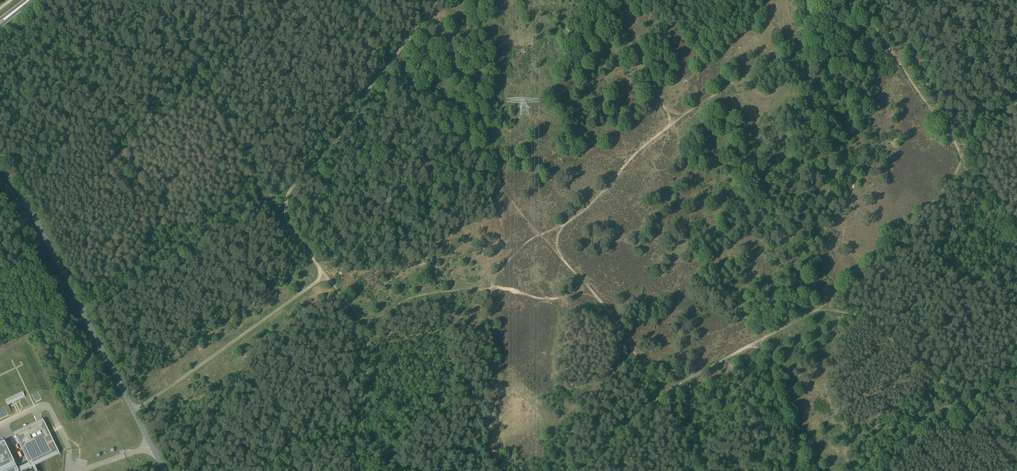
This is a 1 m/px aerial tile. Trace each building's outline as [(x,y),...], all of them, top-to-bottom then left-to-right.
[(23,392),(6,400),(7,403),(8,405),(25,397),(23,392)] [(35,466),(60,454),(44,421),(15,435),(27,460),(16,466),(5,442),(0,444),(0,470),(24,470),(33,467),(34,470),(37,470),(35,466)]
